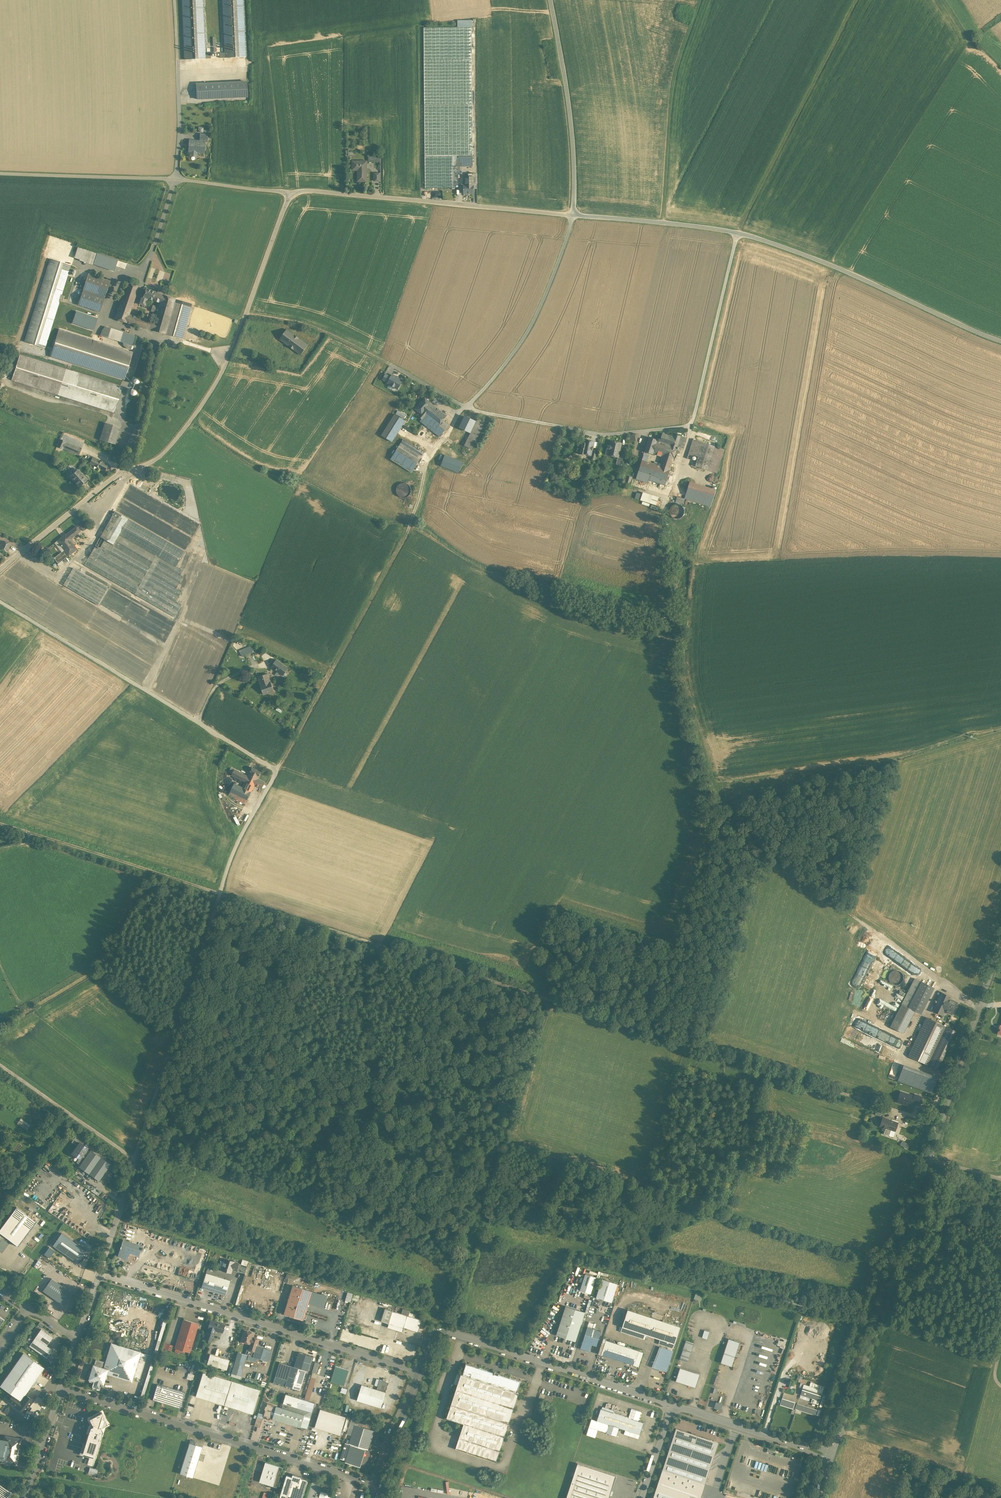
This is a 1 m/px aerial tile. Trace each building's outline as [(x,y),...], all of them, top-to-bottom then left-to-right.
[(184,60),(206,59),(203,0),(182,0),(184,60)] [(224,58),(246,57),(243,0),(222,0),(224,58)] [(472,30),(424,30),(425,104),(472,104),(472,30)] [(246,82),(196,84),(196,100),(247,98),(246,82)] [(472,104),(425,104),(425,156),(473,155),(472,104)] [(205,141),(189,140),(188,153),(204,154),(205,141)] [(473,157),(425,157),(425,166),(473,166),(473,157)] [(367,161),(352,161),(352,170),(358,170),(358,181),(367,181),(367,161)] [(455,167),(425,168),(425,185),(458,185),(458,170),(458,167),(457,167),(457,166),(455,166),(455,167)] [(468,185),(463,185),(463,194),(474,194),(474,185),(473,185),(468,185)] [(96,253),(78,247),(74,256),(93,262),(96,253)] [(97,252),(93,264),(114,271),(118,259),(97,252)] [(70,265),(51,259),(26,341),(44,347),(59,299),(62,300),(63,296),(60,295),(70,265)] [(110,281),(88,273),(78,304),(99,312),(110,281)] [(127,282),(115,319),(126,323),(127,320),(129,314),(139,286),(127,282)] [(162,294),(146,289),(143,297),(142,296),(139,304),(145,305),(147,298),(159,303),(162,294)] [(154,321),(151,330),(165,334),(174,302),(175,299),(162,294),(159,303),(154,321)] [(174,302),(165,334),(173,336),(182,304),(174,302)] [(99,321),(80,315),(78,324),(96,330),(99,321)] [(150,320),(137,316),(135,322),(134,325),(147,329),(150,320)] [(111,328),(105,326),(102,336),(108,338),(111,328)] [(130,334),(111,328),(108,338),(123,342),(127,344),(130,334)] [(308,344),(286,328),(279,338),(300,354),(308,344)] [(132,352),(59,329),(50,356),(124,379),(132,352)] [(135,336),(130,334),(127,344),(132,345),(135,336)] [(291,351),(283,345),(280,349),(288,355),(291,351)] [(292,354),(286,363),(292,367),(298,358),(292,354)] [(65,369),(19,355),(12,379),(58,393),(65,369)] [(122,387),(65,369),(58,393),(115,411),(122,387)] [(402,381),(392,375),(387,383),(398,389),(402,381)] [(425,397),(415,409),(422,414),(431,403),(431,402),(425,397)] [(441,401),(436,397),(433,402),(437,405),(441,401)] [(446,415),(431,403),(422,414),(419,417),(422,419),(423,418),(436,428),(441,423),(446,415)] [(478,417),(467,411),(462,423),(453,440),(464,445),(478,417)] [(395,414),(382,435),(392,442),(405,421),(395,414)] [(478,417),(464,445),(472,449),(486,420),(478,417)] [(447,428),(441,423),(436,428),(423,418),(422,419),(421,421),(440,436),(447,428)] [(121,427),(105,422),(100,439),(115,444),(121,427)] [(673,437),(662,433),(660,441),(671,444),(673,438),(673,437)] [(687,437),(681,435),(679,440),(677,447),(679,447),(683,449),(687,437)] [(657,439),(649,437),(645,451),(652,454),(652,453),(657,440),(657,439)] [(679,440),(673,438),(671,444),(677,447),(679,440)] [(66,442),(60,439),(57,446),(63,448),(66,442)] [(424,452),(403,439),(391,459),(412,472),(424,452)] [(594,441),(586,439),(585,443),(582,442),(579,454),(591,456),(593,450),(592,450),(594,441)] [(703,442),(693,439),(687,458),(692,460),(693,455),(698,457),(703,442)] [(660,441),(657,440),(652,453),(663,457),(673,460),(677,447),(671,444),(660,441)] [(621,443),(611,441),(610,445),(608,445),(607,449),(609,449),(608,455),(618,457),(619,455),(621,443)] [(715,446),(703,442),(698,457),(695,466),(707,470),(715,446)] [(449,456),(442,453),(439,460),(446,463),(449,456)] [(102,462),(93,457),(90,463),(99,468),(102,462)] [(646,461),(642,460),(638,471),(650,475),(659,478),(667,480),(670,469),(660,466),(646,461)] [(672,463),(661,460),(660,466),(670,469),(672,463)] [(108,465),(102,462),(99,468),(105,471),(108,465)] [(87,479),(78,469),(76,471),(73,468),(70,471),(71,473),(69,475),(79,486),(87,479)] [(650,475),(638,471),(636,479),(648,483),(649,480),(650,475)] [(685,499),(711,506),(716,489),(690,481),(685,499)] [(409,485),(407,483),(405,483),(404,483),(401,483),(400,483),(398,485),(397,488),(396,490),(397,493),(399,496),(401,497),(404,498),(407,497),(409,495),(411,493),(411,490),(411,487),(409,485)] [(635,498),(656,504),(659,496),(643,491),(642,494),(637,492),(635,498)] [(180,513),(180,511),(176,509),(177,509),(171,506),(167,506),(167,504),(161,501),(156,502),(159,504),(159,505),(159,506),(157,506),(160,508),(161,507),(161,509),(160,509),(161,513),(158,513),(157,511),(154,512),(153,514),(159,516),(160,514),(169,513),(171,515),(174,511),(177,512),(176,514),(180,513)] [(684,514),(684,511),(684,508),(682,506),(680,504),(677,504),(674,504),(672,506),(670,508),(670,511),(670,514),(672,516),(674,518),(677,519),(680,518),(682,516),(684,514)] [(181,606),(175,602),(181,592),(176,589),(182,578),(180,576),(183,571),(176,567),(185,551),(128,518),(128,519),(115,511),(84,564),(175,617),(181,606)] [(86,520),(79,525),(84,530),(90,526),(86,520)] [(77,526),(66,534),(57,540),(61,545),(60,546),(62,545),(65,549),(54,557),(58,563),(68,555),(69,555),(77,549),(77,548),(76,549),(72,544),(73,543),(70,539),(81,531),(77,526)] [(3,541),(0,548),(7,551),(10,544),(3,541)] [(106,586),(71,566),(61,583),(96,603),(106,586)] [(251,646),(240,651),(241,655),(252,650),(251,646)] [(288,668),(277,659),(271,667),(283,675),(288,668)] [(267,670),(257,673),(261,684),(270,681),(269,675),(267,670)] [(296,677),(289,672),(286,677),(293,682),(296,677)] [(261,684),(260,684),(263,693),(274,690),(271,681),(270,681),(261,684)] [(229,795),(248,805),(257,786),(264,789),(268,782),(261,778),(264,772),(255,767),(251,776),(234,767),(230,774),(247,782),(245,786),(236,781),(229,795)] [(916,975),(919,970),(876,938),(871,945),(904,970),(907,967),(909,969),(916,975)] [(903,980),(903,977),(903,975),(901,972),(899,971),(896,970),(893,971),(891,972),(889,975),(889,978),(889,980),(891,983),(893,984),(896,985),(899,984),(901,982),(903,980)] [(877,973),(868,973),(868,988),(871,988),(871,985),(877,985),(877,973)] [(915,978),(902,1004),(908,1007),(914,996),(921,982),(915,978)] [(921,982),(914,996),(923,1001),(926,996),(931,987),(921,982)] [(931,987),(926,996),(929,998),(934,988),(931,987)] [(951,997),(941,992),(932,1010),(942,1015),(944,1010),(949,999),(951,997)] [(923,1001),(914,996),(908,1007),(915,1011),(922,1014),(927,1003),(923,1001)] [(949,999),(944,1010),(952,1013),(957,1003),(949,999)] [(908,1007),(902,1004),(890,1026),(904,1033),(915,1011),(908,1007)] [(946,1026),(926,1017),(913,1045),(933,1054),(946,1026)] [(933,1054),(928,1065),(937,1069),(956,1031),(946,1026),(933,1054)] [(933,1054),(913,1045),(908,1055),(928,1065),(933,1054)] [(937,1079),(903,1067),(898,1080),(932,1093),(937,1079)] [(923,1097),(915,1094),(915,1096),(901,1091),(898,1099),(903,1100),(902,1103),(912,1106),(913,1102),(921,1105),(923,1097)] [(889,1119),(882,1117),(879,1126),(886,1128),(889,1119)] [(31,1125),(21,1118),(17,1123),(27,1130),(31,1125)] [(898,1123),(889,1119),(886,1128),(885,1131),(890,1132),(891,1129),(895,1131),(898,1123)] [(84,1141),(77,1136),(73,1141),(78,1145),(80,1142),(82,1144),(84,1141)] [(78,1145),(72,1153),(79,1158),(77,1162),(80,1165),(90,1151),(86,1149),(87,1147),(82,1144),(80,1142),(78,1145)] [(111,1164),(91,1150),(90,1151),(80,1165),(79,1167),(99,1181),(111,1164)] [(16,1207),(0,1229),(0,1233),(8,1239),(18,1246),(31,1228),(36,1222),(18,1208),(16,1207)] [(0,1233),(0,1237),(6,1241),(8,1239),(0,1233)] [(86,1250),(61,1233),(52,1245),(78,1262),(86,1250)] [(142,1246),(123,1239),(120,1249),(130,1253),(139,1256),(142,1246)] [(130,1253),(120,1249),(118,1256),(127,1259),(130,1253)] [(238,1263),(225,1259),(222,1270),(230,1272),(232,1269),(236,1270),(238,1263)] [(247,1266),(238,1263),(236,1270),(238,1270),(238,1271),(244,1273),(247,1266)] [(585,1273),(580,1289),(591,1293),(597,1272),(590,1270),(589,1274),(585,1273)] [(230,1280),(206,1273),(201,1287),(226,1295),(230,1280)] [(72,1293),(52,1278),(43,1291),(63,1305),(72,1293)] [(597,1297),(612,1301),(614,1293),(617,1294),(620,1283),(602,1278),(597,1297)] [(312,1291),(293,1285),(284,1314),(303,1320),(309,1303),(312,1291)] [(327,1295),(312,1291),(309,1303),(323,1307),(327,1295)] [(348,1292),(345,1303),(350,1304),(353,1293),(348,1292)] [(696,1292),(694,1298),(702,1300),(703,1293),(696,1292)] [(609,1307),(600,1304),(597,1312),(607,1315),(609,1307)] [(585,1312),(566,1306),(556,1335),(575,1341),(585,1312)] [(385,1308),(381,1321),(389,1323),(393,1311),(385,1308)] [(680,1327),(628,1309),(622,1326),(646,1334),(660,1339),(675,1344),(680,1327)] [(402,1313),(393,1311),(389,1323),(399,1327),(398,1330),(403,1332),(404,1328),(418,1332),(422,1320),(409,1316),(402,1313)] [(198,1324),(184,1319),(178,1338),(192,1343),(194,1338),(198,1324)] [(215,1322),(210,1320),(208,1328),(206,1335),(205,1338),(205,1339),(211,1341),(212,1337),(213,1337),(213,1335),(214,1335),(213,1335),(215,1330),(215,1331),(216,1331),(216,1330),(218,1331),(222,1332),(224,1324),(220,1323),(220,1322),(219,1322),(216,1321),(215,1321),(215,1322)] [(646,1334),(622,1326),(621,1331),(645,1339),(646,1334)] [(601,1331),(588,1327),(581,1348),(590,1351),(592,1344),(596,1346),(601,1331)] [(53,1337),(41,1329),(35,1337),(47,1345),(53,1337)] [(255,1333),(245,1330),(241,1341),(251,1344),(249,1349),(255,1351),(257,1345),(259,1339),(253,1337),(255,1333)] [(47,1345),(35,1337),(29,1346),(46,1358),(52,1349),(47,1345)] [(178,1338),(175,1348),(189,1352),(192,1343),(178,1338)] [(675,1344),(660,1339),(659,1344),(673,1348),(675,1344)] [(739,1342),(729,1339),(721,1363),(731,1366),(739,1342)] [(639,1351),(606,1340),(601,1354),(635,1365),(639,1351)] [(140,1352),(111,1343),(104,1368),(108,1369),(106,1373),(131,1381),(140,1352)] [(257,1345),(255,1351),(254,1357),(269,1361),(272,1350),(257,1345)] [(672,1351),(662,1348),(657,1363),(659,1368),(666,1371),(672,1351)] [(248,1354),(238,1351),(231,1373),(241,1376),(248,1354)] [(313,1356),(299,1352),(294,1366),(306,1370),(309,1371),(313,1356)] [(690,1354),(683,1352),(681,1357),(688,1360),(690,1354)] [(0,1385),(0,1386),(12,1395),(21,1400),(25,1394),(44,1367),(23,1353),(0,1385)] [(92,1355),(85,1353),(83,1362),(89,1363),(92,1355)] [(229,1360),(210,1354),(207,1363),(226,1369),(229,1360)] [(280,1362),(276,1377),(287,1380),(292,1366),(280,1362)] [(480,1367),(466,1363),(466,1364),(463,1374),(517,1392),(521,1381),(510,1378),(510,1377),(504,1376),(498,1374),(498,1375),(493,1373),(493,1372),(480,1368),(480,1367)] [(104,1368),(93,1365),(91,1371),(90,1370),(89,1373),(91,1374),(89,1379),(103,1384),(106,1373),(108,1369),(104,1368)] [(300,1390),(306,1370),(294,1366),(292,1366),(287,1380),(286,1385),(300,1390)] [(349,1370),(336,1366),(331,1381),(344,1385),(349,1370)] [(699,1375),(680,1368),(676,1380),(687,1384),(692,1385),(694,1384),(696,1385),(697,1383),(699,1375)] [(232,1381),(203,1372),(195,1396),(224,1405),(232,1381)] [(310,1401),(317,1374),(312,1372),(304,1399),(310,1401)] [(463,1374),(461,1373),(447,1418),(464,1423),(456,1449),(496,1462),(519,1392),(517,1392),(463,1374)] [(274,1382),(286,1385),(287,1380),(276,1377),(274,1382)] [(389,1382),(380,1379),(377,1389),(386,1392),(389,1382)] [(260,1390),(232,1381),(224,1405),(253,1414),(260,1390)] [(824,1386),(811,1382),(809,1386),(823,1390),(824,1386)] [(184,1393),(157,1384),(153,1399),(180,1407),(184,1393)] [(809,1386),(804,1384),(801,1394),(812,1398),(819,1400),(823,1390),(809,1386)] [(377,1389),(362,1385),(357,1400),(381,1407),(386,1392),(377,1389)] [(25,1394),(21,1400),(12,1395),(8,1401),(25,1412),(33,1400),(25,1394)] [(300,1398),(286,1394),(283,1403),(297,1408),(300,1398)] [(304,1399),(300,1398),(297,1408),(306,1410),(312,1412),(315,1403),(310,1401),(304,1399)] [(794,1402),(783,1398),(781,1404),(793,1408),(794,1402)] [(276,1406),(268,1403),(267,1406),(266,1406),(265,1409),(265,1410),(264,1414),(264,1416),(267,1417),(267,1418),(269,1419),(271,1418),(273,1419),(276,1406)] [(297,1408),(283,1403),(282,1408),(276,1406),(273,1419),(278,1420),(301,1427),(306,1410),(297,1408)] [(816,1410),(798,1404),(796,1408),(815,1414),(816,1410)] [(346,1417),(320,1409),(315,1427),(341,1435),(346,1417)] [(644,1423),(601,1409),(597,1420),(609,1424),(606,1433),(616,1436),(619,1427),(640,1434),(644,1423)] [(301,1427),(302,1429),(304,1430),(305,1429),(307,1429),(312,1412),(306,1410),(301,1427)] [(102,1412),(89,1418),(93,1425),(90,1427),(89,1430),(102,1434),(103,1431),(101,1428),(108,1424),(102,1412)] [(263,1419),(257,1417),(254,1426),(260,1427),(263,1419)] [(374,1431),(355,1425),(349,1444),(364,1449),(368,1450),(374,1431)] [(718,1442),(676,1429),(663,1470),(704,1483),(718,1442)] [(89,1430),(82,1452),(90,1455),(87,1464),(92,1465),(102,1434),(89,1430)] [(21,1439),(6,1437),(5,1440),(2,1460),(2,1461),(16,1464),(21,1439)] [(189,1443),(180,1473),(192,1477),(202,1446),(195,1444),(189,1443)] [(364,1449),(349,1444),(345,1443),(341,1459),(347,1461),(359,1465),(364,1449)] [(283,1467),(266,1462),(260,1482),(277,1487),(283,1467)] [(578,1463),(573,1478),(566,1497),(609,1497),(616,1476),(578,1463)] [(663,1470),(654,1497),(699,1497),(704,1483),(663,1470)] [(292,1480),(288,1495),(298,1497),(302,1497),(308,1480),(301,1478),(300,1481),(297,1480),(296,1482),(292,1480)] [(0,1485),(0,1497),(8,1497),(12,1493),(0,1485)]
